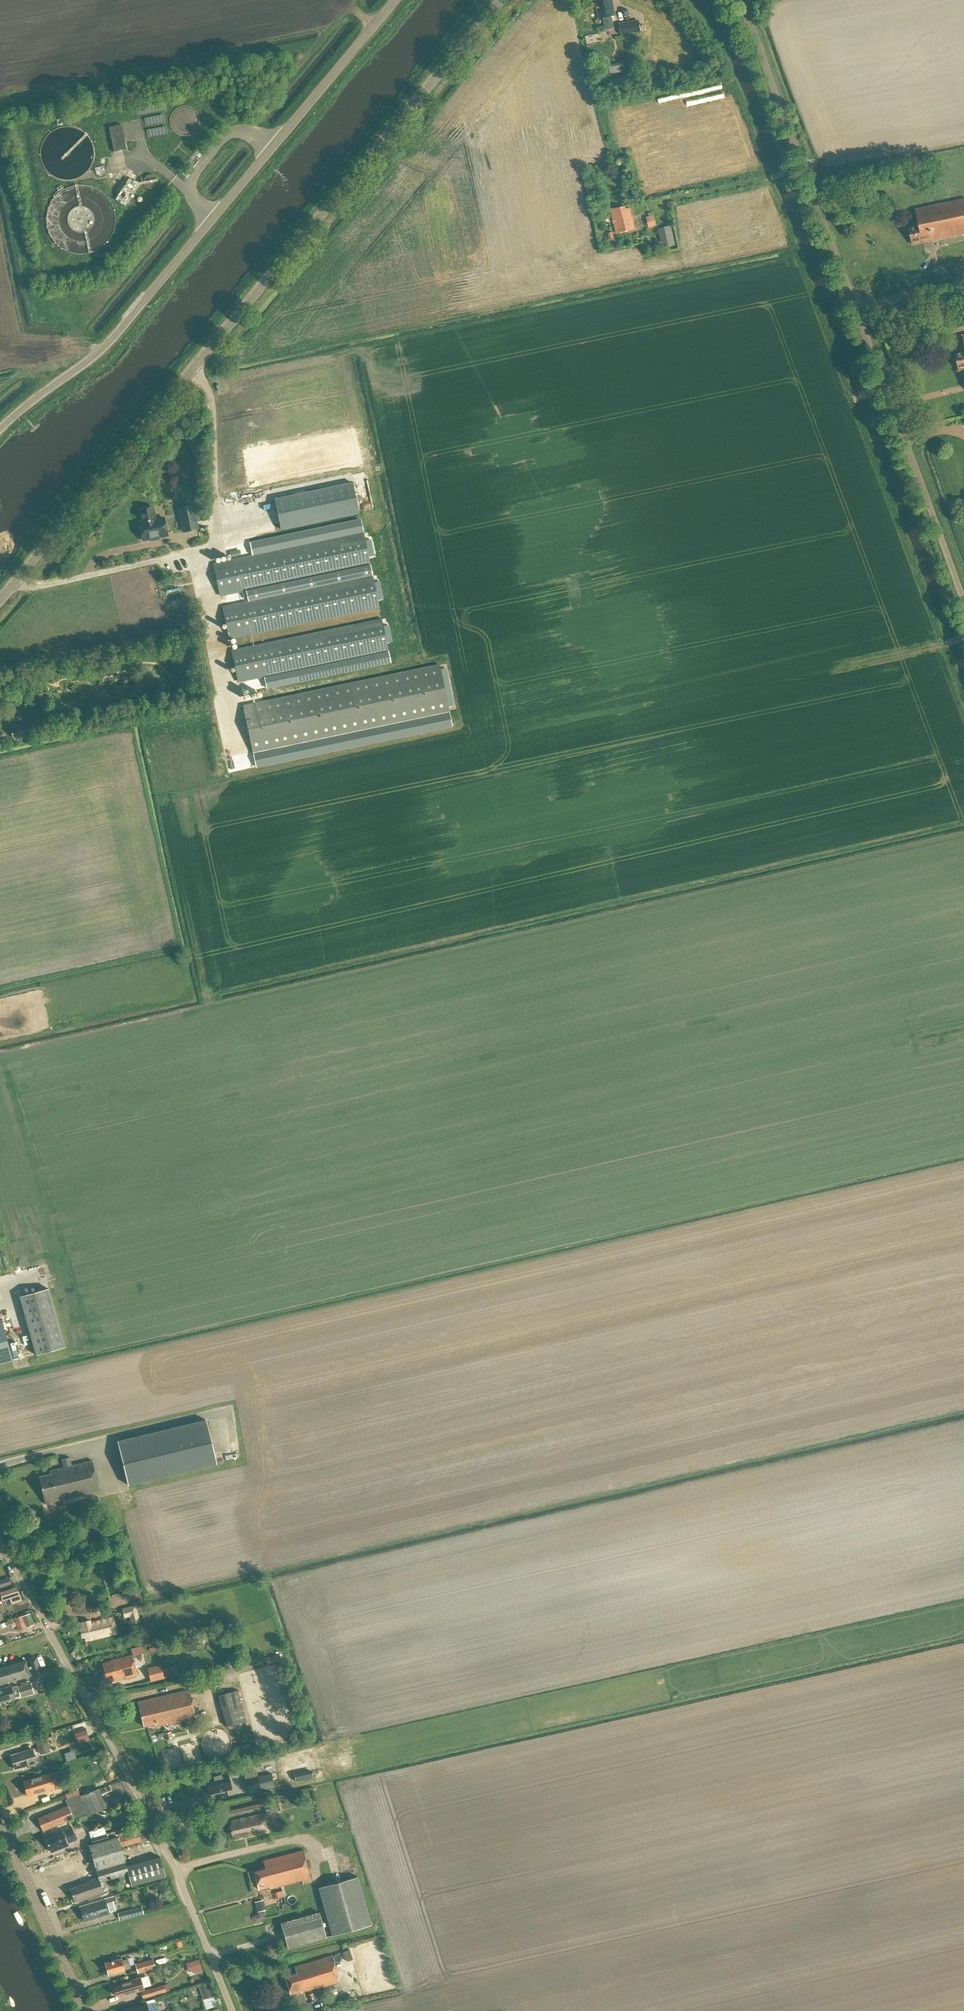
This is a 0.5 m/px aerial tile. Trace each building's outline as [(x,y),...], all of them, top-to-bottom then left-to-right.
[(612,17),(616,16),(612,0),(595,0),(599,20),(603,19),(606,31),(614,29),(612,17)] [(622,36),(641,32),(639,21),(620,24),(622,36)] [(165,115),(146,117),(147,124),(166,123),(165,115)] [(114,153),(126,150),(121,126),(109,128),(114,153)] [(168,126),(148,130),(150,137),(169,133),(168,126)] [(133,182),(130,180),(125,187),(124,187),(115,200),(125,207),(140,185),(134,181),(133,182)] [(916,210),(919,223),(917,224),(917,226),(909,228),(912,245),(922,242),(922,243),(963,235),(963,200),(916,210)] [(617,235),(635,230),(630,209),(626,210),(625,207),(611,210),(617,235)] [(657,227),(654,217),(647,218),(649,228),(657,227)] [(663,249),(675,247),(671,227),(658,230),(663,249)] [(963,350),(963,352),(955,354),(959,371),(963,369),(963,350)] [(274,499),(280,530),(359,514),(352,483),(274,499)] [(194,506),(185,508),(187,520),(183,520),(186,532),(199,529),(194,506)] [(156,520),(153,507),(138,510),(141,527),(139,528),(142,542),(168,537),(165,518),(156,520)] [(220,596),(370,565),(363,534),(213,565),(220,596)] [(229,639),(379,608),(372,577),(222,608),(229,639)] [(238,682),(388,651),(381,620),(231,651),(238,682)] [(439,666),(243,707),(253,752),(449,712),(439,666)] [(38,695),(37,691),(29,692),(34,713),(42,711),(39,699),(43,698),(42,694),(38,695)] [(40,733),(38,725),(31,726),(31,725),(11,729),(14,740),(33,736),(32,734),(40,733)] [(24,1294),(39,1354),(70,1346),(55,1286),(24,1294)] [(2,1320),(0,1320),(0,1365),(13,1361),(2,1320)] [(217,1465),(206,1420),(118,1442),(129,1486),(217,1465)] [(45,1504),(99,1491),(92,1461),(71,1466),(69,1458),(61,1460),(63,1468),(50,1471),(51,1475),(39,1477),(45,1504)] [(10,1578),(0,1581),(0,1586),(1,1588),(12,1585),(10,1578)] [(22,1602),(18,1589),(0,1594),(3,1602),(10,1600),(12,1605),(22,1602)] [(113,1604),(131,1601),(130,1592),(112,1595),(113,1604)] [(132,1624),(139,1622),(135,1606),(122,1610),(124,1617),(130,1616),(132,1624)] [(21,1616),(26,1627),(35,1624),(31,1612),(21,1616)] [(86,1641),(117,1634),(113,1618),(91,1623),(90,1621),(81,1623),(82,1629),(80,1629),(82,1638),(85,1637),(86,1641)] [(111,1662),(103,1664),(107,1682),(120,1679),(121,1680),(137,1676),(132,1657),(147,1653),(145,1645),(130,1649),(132,1655),(111,1661),(111,1662)] [(29,1660),(31,1666),(27,1667),(25,1661),(0,1668),(0,1685),(30,1676),(28,1670),(32,1669),(32,1670),(39,1668),(36,1658),(29,1660)] [(151,1681),(164,1678),(161,1665),(148,1669),(151,1681)] [(11,1686),(0,1689),(0,1702),(1,1703),(14,1699),(14,1698),(20,1697),(34,1693),(31,1684),(18,1688),(17,1686),(11,1688),(11,1686)] [(219,1696),(226,1727),(247,1722),(239,1690),(219,1696)] [(189,1691),(152,1699),(138,1702),(144,1727),(155,1724),(156,1727),(166,1724),(166,1725),(184,1721),(186,1727),(197,1724),(195,1718),(189,1691)] [(51,1751),(46,1738),(37,1741),(41,1754),(51,1751)] [(11,1756),(15,1769),(37,1763),(32,1749),(11,1756)] [(261,1790),(275,1787),(272,1773),(258,1777),(256,1771),(244,1774),(249,1794),(261,1791),(261,1790)] [(33,1778),(22,1781),(27,1795),(33,1793),(34,1795),(55,1789),(53,1782),(62,1780),(59,1772),(34,1779),(33,1778)] [(209,1795),(232,1790),(228,1772),(205,1778),(209,1795)] [(68,1806),(37,1819),(42,1831),(73,1819),(86,1814),(87,1816),(106,1808),(98,1789),(80,1796),(79,1795),(65,1799),(68,1806)] [(277,1801),(265,1803),(267,1814),(279,1811),(277,1801)] [(235,1838),(266,1831),(263,1815),(231,1822),(232,1826),(230,1826),(232,1835),(234,1834),(235,1838)] [(62,1831),(61,1829),(45,1836),(51,1852),(68,1846),(67,1844),(76,1840),(72,1828),(62,1831)] [(141,1843),(151,1840),(149,1828),(89,1846),(98,1878),(85,1882),(86,1884),(70,1889),(75,1903),(89,1898),(89,1900),(99,1896),(98,1895),(104,1892),(100,1882),(118,1877),(121,1885),(130,1882),(131,1886),(165,1877),(160,1857),(126,1867),(125,1862),(121,1847),(140,1841),(141,1843)] [(303,1885),(311,1883),(303,1851),(263,1861),(265,1869),(254,1872),(259,1890),(270,1887),(270,1889),(302,1881),(303,1885)] [(332,1935),(371,1924),(358,1877),(318,1888),(332,1935)] [(116,1901),(115,1896),(79,1907),(84,1922),(109,1914),(106,1904),(116,1901)] [(254,1902),(257,1912),(265,1910),(263,1900),(254,1902)] [(118,1913),(119,1920),(131,1917),(143,1914),(141,1907),(129,1910),(118,1913)] [(320,1912),(281,1923),(288,1949),(327,1938),(320,1912)] [(316,1989),(339,1982),(331,1956),(294,1967),(296,1974),(285,1977),(290,1994),(301,1991),(301,1992),(316,1988),(316,1989)] [(122,1961),(121,1959),(105,1963),(108,1975),(125,1970),(124,1970),(130,1968),(128,1959),(122,1961)] [(153,1960),(135,1965),(138,1973),(155,1968),(153,1960)] [(136,1990),(143,1988),(140,1978),(133,1980),(121,1983),(121,1985),(113,1987),(116,1996),(127,1993),(127,1995),(136,1992),(136,1990)] [(218,2005),(209,1982),(198,1986),(207,2009),(218,2005)] [(155,1995),(153,1989),(153,1988),(141,1992),(143,1999),(155,1995)]
